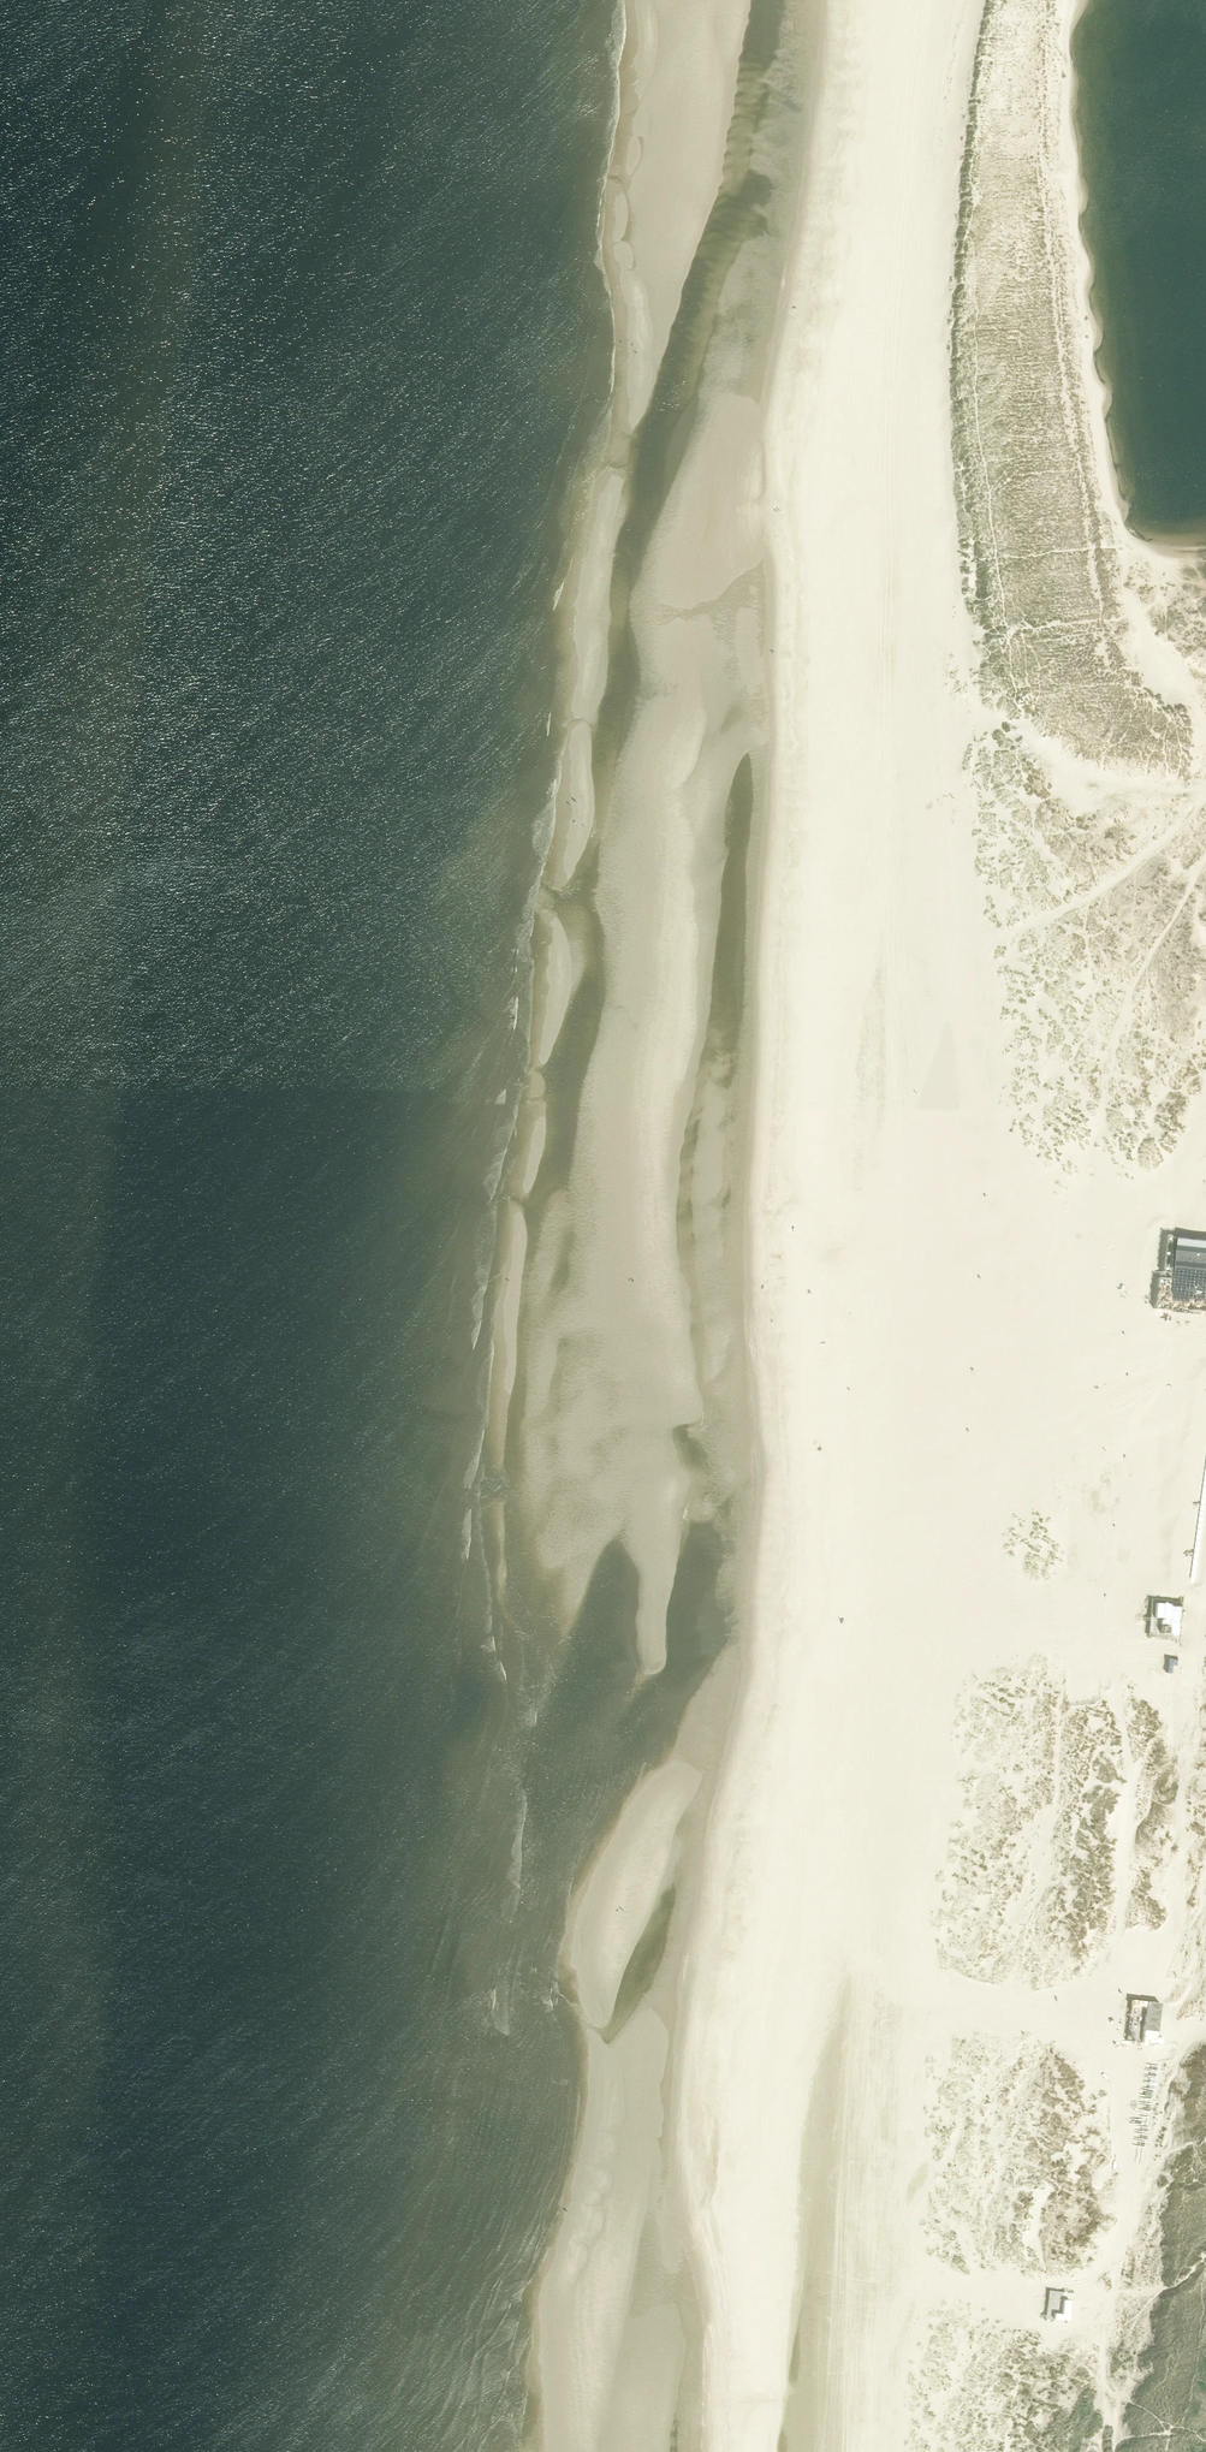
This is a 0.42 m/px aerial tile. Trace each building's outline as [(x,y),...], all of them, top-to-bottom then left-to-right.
[(1172,1297),(1190,1299),(1191,1296),(1205,1298),(1205,1238),(1178,1236),(1172,1297)]
